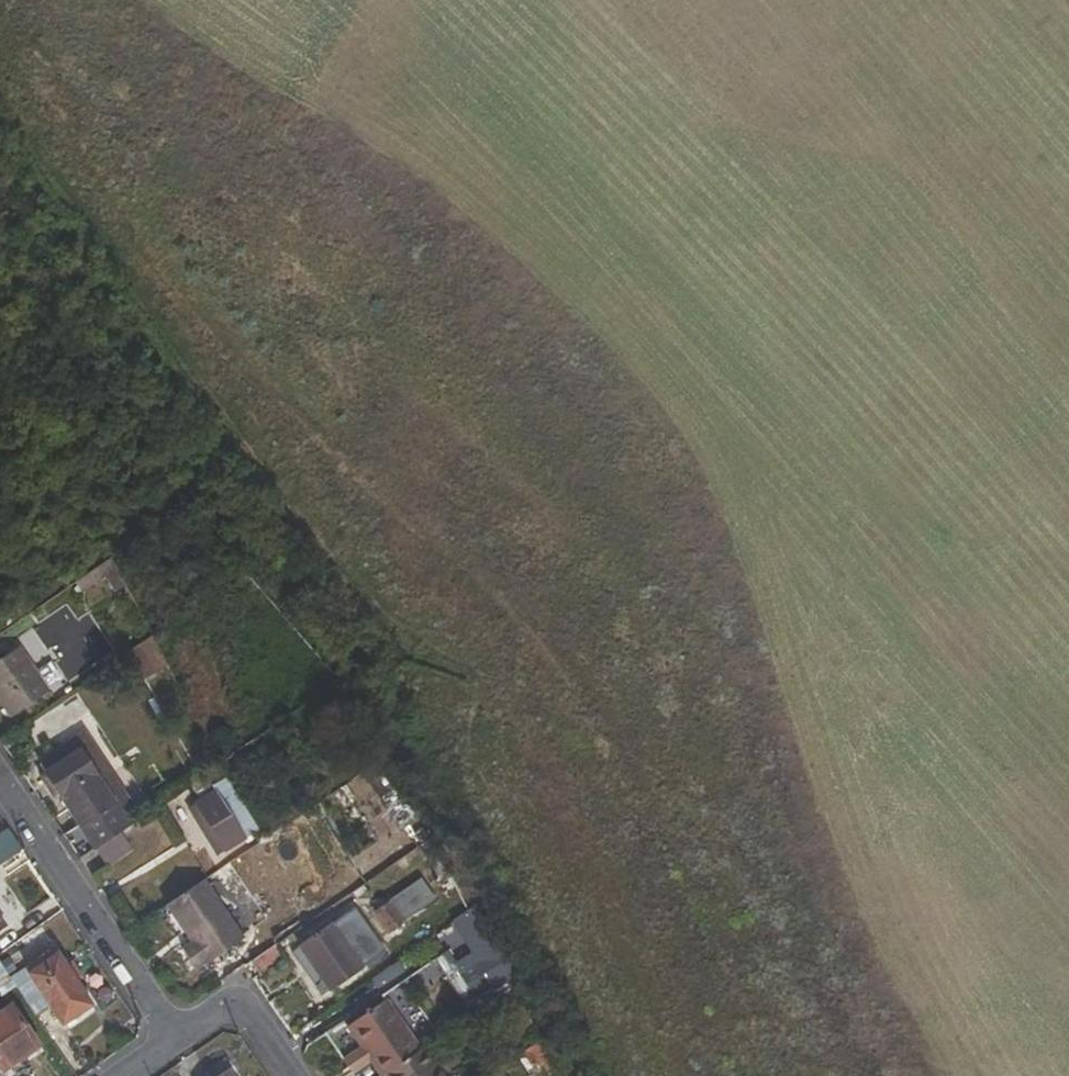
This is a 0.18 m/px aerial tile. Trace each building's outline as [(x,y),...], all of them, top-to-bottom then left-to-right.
[(106,575),(116,590),(124,586),(109,563),(76,584),(80,591),(106,575)] [(34,629),(15,642),(21,649),(49,691),(67,678),(34,629)] [(128,654),(144,681),(167,666),(151,637),(128,654)] [(49,691),(21,649),(0,662),(0,703),(11,719),(50,692),(49,691)] [(86,733),(72,742),(129,827),(144,818),(86,733)] [(72,742),(37,766),(42,776),(56,795),(95,851),(121,833),(129,827),(72,742)] [(190,787),(199,801),(195,803),(225,852),(253,834),(217,766),(190,787)] [(37,779),(50,798),(56,795),(42,776),(37,779)] [(216,857),(225,852),(195,803),(186,809),(216,857)] [(132,850),(121,833),(95,851),(107,868),(132,850)] [(22,851),(9,834),(0,841),(0,866),(22,851)] [(420,846),(436,878),(448,872),(431,839),(420,846)] [(436,878),(451,904),(463,898),(448,872),(436,878)] [(242,940),(203,881),(166,907),(192,944),(181,951),(195,970),(204,963),(205,965),(242,940)] [(413,910),(402,894),(374,914),(388,934),(403,923),(401,918),(413,910)] [(59,925),(67,919),(62,912),(54,917),(59,925)] [(471,912),(455,923),(469,948),(477,962),(460,971),(459,972),(471,994),(489,984),(491,988),(497,998),(512,988),(471,912)] [(362,970),(332,925),(291,953),(322,997),(362,970)] [(26,947),(43,935),(38,928),(21,940),(26,947)] [(287,958),(277,945),(252,963),(260,976),(287,958)] [(453,957),(460,971),(477,962),(469,948),(453,957)] [(80,989),(54,950),(10,979),(16,988),(37,1019),(80,989)] [(10,979),(0,965),(0,996),(1,997),(16,988),(10,979)] [(474,1000),(479,1009),(493,1000),(497,998),(491,988),(474,1000)] [(497,998),(493,1000),(522,1053),(541,1041),(512,988),(497,998)] [(370,1062),(379,1075),(384,1075),(386,1075),(419,1051),(387,1002),(348,1028),(343,1022),(326,1035),(353,1073),(370,1062)] [(12,1006),(0,1014),(0,1069),(3,1073),(39,1048),(12,1006)] [(522,1053),(533,1068),(549,1057),(541,1041),(522,1053)] [(419,1051),(386,1075),(442,1075),(424,1049),(419,1051)]
